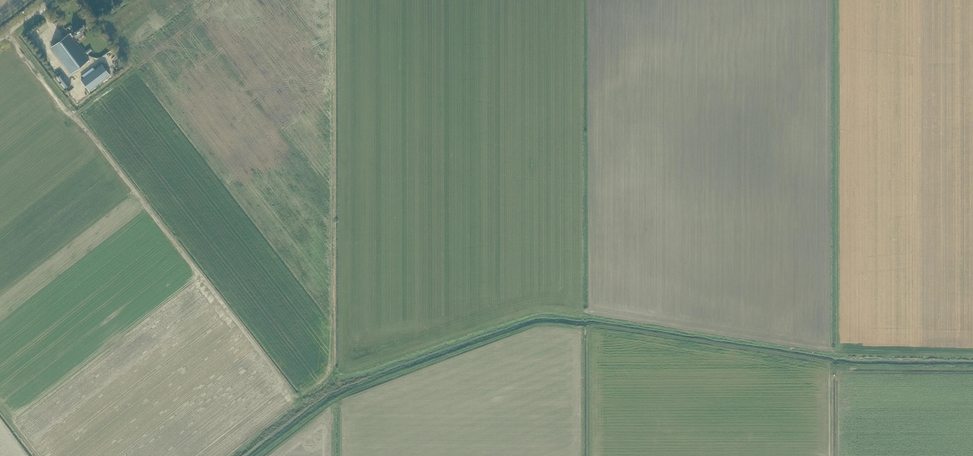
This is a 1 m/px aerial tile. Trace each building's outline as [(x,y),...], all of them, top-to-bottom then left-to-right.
[(70,33),(51,47),(71,73),(90,60),(72,37),(75,35),(76,37),(82,33),(81,31),(87,27),(82,21),(73,28),(74,30),(70,34),(70,33)] [(82,40),(79,42),(84,49),(87,47),(82,40)] [(81,79),(90,91),(111,75),(102,64),(81,79)] [(57,77),(66,88),(71,85),(63,73),(57,77)]
